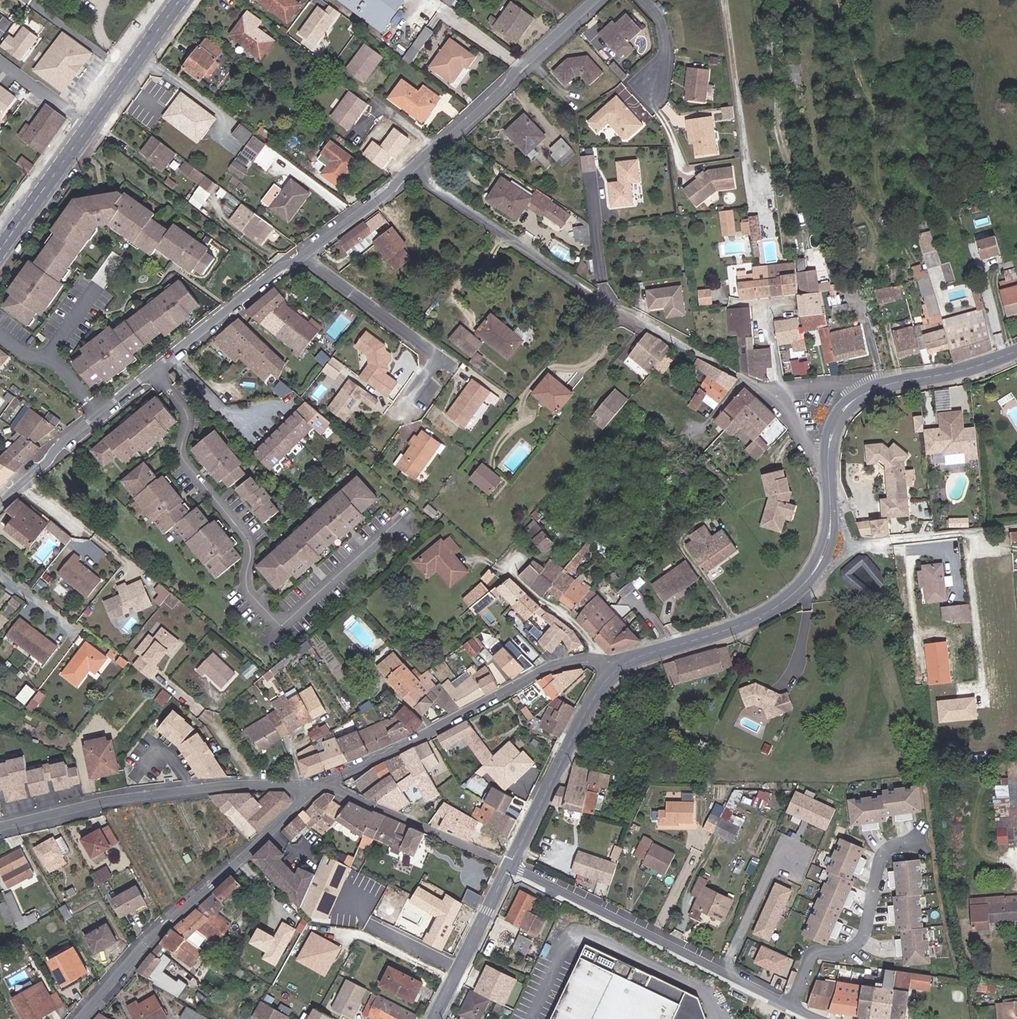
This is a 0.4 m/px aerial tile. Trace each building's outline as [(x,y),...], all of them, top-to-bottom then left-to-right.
[(261,3),(288,23),(301,5),(295,0),(263,0),(261,3)] [(359,15),(370,0),(339,0),(359,15)] [(359,15),(382,32),(406,0),(370,0),(359,15)] [(492,15),(487,21),(493,26),(517,43),(524,34),(520,30),(525,23),(529,26),(535,18),(511,2),(498,20),(492,15)] [(319,6),(301,31),(315,41),(338,10),(329,4),(324,10),(319,6)] [(242,29),(235,39),(261,58),(274,40),(257,27),(261,21),(247,11),(238,25),(242,29)] [(607,31),(604,28),(598,34),(615,52),(641,29),(626,13),(615,24),(607,31)] [(612,20),(604,28),(607,31),(615,24),(612,20)] [(230,36),(235,39),(242,29),(238,25),(230,36)] [(39,38),(24,26),(15,38),(8,34),(0,43),(0,46),(20,62),(39,38)] [(403,58),(410,64),(433,32),(426,26),(403,58)] [(393,31),(388,27),(383,35),(388,38),(393,31)] [(98,55),(65,32),(34,72),(66,95),(98,55)] [(224,50),(208,38),(186,67),(202,79),(224,50)] [(475,57),(450,39),(442,50),(440,48),(437,53),(439,55),(430,67),(451,83),(464,66),(467,68),(475,57)] [(627,42),(615,52),(618,56),(623,52),(626,54),(633,48),(627,42)] [(382,56),(367,45),(347,70),(363,82),(382,56)] [(552,73),(562,83),(567,77),(579,75),(589,85),(602,73),(586,55),(568,59),(552,73)] [(627,77),(614,63),(610,66),(623,81),(627,77)] [(685,101),(704,102),(706,70),(686,68),(684,85),(687,86),(687,90),(685,90),(685,101)] [(403,80),(389,98),(418,118),(425,108),(430,112),(440,98),(424,86),(420,92),(403,80)] [(6,119),(19,99),(0,85),(0,114),(6,119)] [(348,130),(367,104),(351,91),(331,118),(348,130)] [(215,120),(185,96),(169,117),(199,141),(215,120)] [(643,126),(617,96),(588,123),(604,141),(615,131),(623,140),(627,140),(643,126)] [(18,135),(42,154),(66,120),(45,104),(30,125),(27,123),(18,135)] [(733,114),(732,106),(725,107),(726,114),(733,114)] [(524,115),(514,124),(518,128),(509,136),(531,159),(537,153),(533,148),(545,137),(524,115)] [(696,157),(717,154),(715,142),(713,141),(712,132),(714,130),(712,117),(687,120),(688,128),(691,128),(696,157)] [(518,128),(514,124),(506,132),(509,136),(518,128)] [(246,145),(254,133),(246,127),(238,139),(246,145)] [(376,153),(377,153),(388,161),(391,156),(394,152),(397,155),(409,139),(395,128),(376,153)] [(163,171),(177,153),(175,150),(155,135),(142,151),(155,160),(153,163),(163,171)] [(254,137),(243,154),(254,162),(266,146),(254,137)] [(560,159),(570,149),(571,148),(562,138),(550,150),(554,153),(551,156),(557,162),(560,159)] [(360,165),(332,142),(323,154),(333,161),(324,174),(338,185),(350,170),(353,173),(360,165)] [(575,155),(570,149),(560,159),(564,165),(575,155)] [(388,161),(377,153),(372,159),(385,170),(390,163),(388,161)] [(580,157),(582,172),(596,170),(594,155),(580,157)] [(17,164),(28,173),(33,165),(22,156),(17,164)] [(609,181),(611,205),(633,203),(631,184),(641,183),(639,159),(615,161),(617,181),(609,181)] [(248,170),(235,160),(229,168),(243,177),(248,170)] [(182,169),(199,182),(205,174),(188,161),(182,169)] [(390,163),(385,170),(390,175),(395,167),(390,163)] [(716,190),(734,188),(731,168),(708,171),(683,190),(696,206),(716,190)] [(202,184),(212,192),(218,184),(208,177),(202,184)] [(178,183),(171,178),(168,182),(175,187),(178,183)] [(526,207),(532,198),(502,178),(487,200),(517,220),(526,207)] [(299,210),(310,195),(292,181),(284,191),(276,185),(263,201),(285,219),(295,207),(299,210)] [(553,200),(538,189),(532,198),(526,207),(541,217),(543,215),(552,202),(553,200)] [(93,198),(80,200),(70,214),(67,213),(54,230),(59,234),(38,263),(35,262),(31,267),(29,265),(25,272),(27,273),(21,281),(19,280),(14,287),(16,288),(13,293),(15,295),(6,308),(29,324),(35,317),(45,304),(49,307),(66,285),(61,282),(64,277),(63,277),(69,268),(70,269),(91,239),(90,238),(98,226),(112,224),(124,233),(123,234),(154,255),(159,248),(176,261),(184,267),(186,265),(193,273),(197,270),(205,276),(217,259),(209,253),(210,250),(182,231),(183,230),(175,224),(171,231),(153,219),(157,213),(130,195),(129,197),(120,191),(108,194),(108,195),(109,198),(102,199),(101,197),(93,199),(93,198)] [(199,191),(191,201),(195,205),(201,210),(209,199),(199,191)] [(571,215),(552,202),(543,215),(562,228),(571,215)] [(261,243),(273,227),(244,204),(231,220),(261,243)] [(289,222),(299,210),(295,207),(285,219),(289,222)] [(731,211),(720,213),(722,232),(733,230),(731,211)] [(750,233),(759,232),(757,214),(748,216),(749,222),(750,233)] [(378,216),(366,225),(372,233),(385,224),(378,216)] [(366,225),(364,222),(340,240),(348,251),(372,233),(366,225)] [(750,233),(749,222),(741,223),(743,236),(750,234),(750,233)] [(591,246),(587,225),(573,227),(575,242),(583,241),(584,247),(591,246)] [(933,230),(919,234),(924,253),(938,250),(933,230)] [(751,240),(760,239),(759,232),(750,233),(750,234),(751,240)] [(372,233),(348,251),(354,259),(378,241),(372,233)] [(406,251),(394,236),(392,233),(374,246),(395,275),(410,265),(401,254),(406,251)] [(1000,254),(995,236),(977,242),(982,259),(1000,254)] [(798,292),(795,263),(780,265),(783,294),(798,292)] [(783,294),(780,265),(768,266),(770,296),(783,294)] [(745,272),(736,273),(740,300),(770,296),(768,266),(752,268),(753,274),(746,275),(745,272)] [(823,313),(819,292),(816,271),(799,273),(802,294),(798,295),(801,316),(802,316),(823,313)] [(641,306),(657,304),(682,301),(679,274),(638,280),(641,306)] [(943,320),(936,296),(931,277),(918,280),(926,305),(932,323),(943,320)] [(105,333),(84,349),(87,354),(83,357),(84,358),(75,365),(93,388),(105,378),(107,381),(112,377),(113,379),(119,374),(118,373),(125,367),(127,368),(133,363),(132,362),(136,358),(134,355),(163,333),(166,337),(179,327),(177,324),(181,320),(184,323),(192,317),(189,314),(200,306),(181,281),(167,292),(168,294),(163,298),(161,296),(129,322),(122,328),(121,327),(108,337),(105,333)] [(879,286),(879,300),(903,299),(902,286),(879,286)] [(1016,313),(1016,287),(1001,291),(1008,315),(1016,313)] [(286,298),(277,288),(247,313),(299,354),(318,331),(300,316),(303,312),(297,308),(294,311),(283,301),(286,298)] [(983,308),(985,308),(979,289),(972,291),(977,310),(983,308)] [(711,305),(709,293),(698,295),(699,306),(711,305)] [(684,312),(682,301),(657,304),(659,315),(684,312)] [(932,323),(926,305),(922,306),(925,314),(922,314),(925,325),(932,323)] [(944,326),(984,315),(983,308),(977,310),(943,320),(944,326)] [(739,347),(741,372),(768,381),(767,366),(755,366),(753,351),(749,309),(728,311),(731,348),(739,347)] [(509,328),(491,313),(476,331),(507,356),(519,341),(507,330),(509,328)] [(829,333),(825,313),(823,313),(802,316),(805,331),(822,329),(825,342),(822,343),(827,362),(828,362),(831,374),(839,374),(836,362),(829,333)] [(954,362),(992,349),(984,315),(944,326),(949,343),(954,362)] [(800,340),(799,328),(798,318),(775,321),(778,344),(793,342),(794,351),(806,350),(805,339),(800,340)] [(258,337),(239,319),(214,340),(237,363),(242,358),(258,337)] [(943,320),(932,323),(925,325),(922,326),(928,349),(949,343),(944,326),(943,320)] [(466,329),(459,324),(449,337),(455,342),(466,329)] [(860,325),(829,333),(836,362),(867,354),(860,325)] [(915,328),(914,325),(892,332),(900,358),(921,352),(921,351),(915,328)] [(922,326),(915,328),(921,351),(928,349),(922,326)] [(476,348),(481,341),(466,329),(455,342),(461,346),(466,339),(476,348)] [(361,378),(388,397),(398,383),(386,374),(390,369),(388,363),(390,361),(389,352),(386,350),(385,346),(367,333),(355,348),(363,353),(365,351),(370,355),(374,364),(369,371),(367,369),(361,378)] [(660,338),(648,333),(628,355),(651,374),(672,349),(663,341),(660,338)] [(278,378),(285,363),(258,337),(242,358),(265,380),(271,372),(278,378)] [(471,355),(476,348),(466,339),(461,346),(471,355)] [(755,366),(767,366),(772,367),(769,349),(753,351),(755,366)] [(729,389),(738,377),(693,355),(690,362),(694,364),(692,367),(708,377),(729,389)] [(345,366),(333,358),(328,364),(340,373),(345,366)] [(812,371),(811,359),(793,360),(794,372),(812,371)] [(572,393),(549,374),(534,392),(557,411),(572,393)] [(708,377),(687,401),(694,407),(706,392),(718,402),(729,389),(708,377)] [(492,390),(475,378),(463,393),(464,396),(462,400),(459,399),(450,412),(466,425),(492,390)] [(353,387),(356,384),(350,380),(343,389),(353,387)] [(284,397),(294,390),(284,382),(277,391),(284,397)] [(378,401),(356,384),(353,387),(343,389),(328,408),(346,421),(362,399),(373,407),(378,401)] [(727,429),(735,421),(756,399),(746,388),(716,419),(727,429)] [(952,410),(950,390),(936,392),(937,412),(952,410)] [(622,410),(628,402),(616,392),(609,399),(622,410)] [(511,403),(515,398),(510,394),(506,400),(511,403)] [(136,413),(89,450),(101,465),(115,454),(120,462),(137,448),(141,453),(154,443),(152,440),(157,436),(159,439),(167,433),(165,431),(176,423),(156,398),(141,409),(142,411),(137,415),(136,413)] [(612,422),(622,410),(609,399),(599,412),(612,422)] [(758,437),(776,418),(756,399),(735,421),(754,440),(758,437)] [(314,427),(322,434),(333,423),(308,402),(256,454),(272,470),(314,427)] [(36,444),(56,428),(45,419),(32,410),(29,407),(24,404),(21,408),(29,413),(16,429),(20,433),(36,444)] [(612,422),(599,412),(593,419),(605,430),(612,422)] [(967,459),(979,458),(976,429),(963,429),(961,412),(940,414),(942,430),(924,431),(926,453),(943,451),(944,454),(966,452),(967,459)] [(45,419),(56,428),(60,423),(48,414),(45,419)] [(923,414),(914,415),(915,428),(925,428),(923,414)] [(443,441),(424,428),(419,435),(416,432),(409,441),(413,444),(404,455),(402,453),(394,464),(415,479),(443,441)] [(222,478),(229,486),(244,473),(238,465),(240,464),(219,437),(220,436),(214,430),(192,448),(205,464),(206,463),(217,476),(215,477),(219,481),(222,478)] [(24,464),(41,448),(36,444),(20,433),(18,436),(22,439),(8,452),(24,464)] [(746,449),(757,460),(769,448),(758,437),(754,440),(746,449)] [(908,517),(903,462),(907,456),(899,449),(894,454),(889,449),(883,444),(871,445),(872,464),(877,463),(881,459),(885,463),(888,499),(889,503),(881,504),(883,519),(908,517)] [(894,454),(899,449),(894,444),(889,449),(894,454)] [(24,464),(8,452),(3,458),(0,456),(0,461),(15,472),(24,464)] [(15,472),(0,461),(0,487),(15,472)] [(150,518),(154,523),(179,503),(174,497),(176,495),(161,477),(157,480),(142,463),(120,482),(146,513),(148,512),(152,517),(150,518)] [(501,479),(484,464),(472,478),(490,493),(501,479)] [(771,496),(765,513),(775,516),(773,523),(785,526),(787,519),(793,521),(797,506),(788,503),(785,502),(788,491),(791,491),(787,477),(785,478),(783,470),(763,474),(768,496),(771,496)] [(251,476),(236,487),(264,521),(278,510),(269,499),(271,497),(262,486),(260,487),(251,476)] [(364,513),(380,500),(361,477),(329,505),(330,506),(325,510),(324,509),(295,533),(296,535),(292,538),(291,537),(258,564),(277,587),(293,573),(297,577),(309,566),(307,563),(312,559),(314,562),(321,556),(320,554),(340,536),(342,538),(349,532),(347,529),(352,525),(354,528),(367,517),(364,513)] [(18,499),(6,511),(14,518),(6,526),(30,547),(46,528),(66,545),(71,539),(50,521),(48,525),(18,499)] [(172,526),(187,514),(179,503),(154,523),(163,533),(172,526)] [(437,512),(428,504),(424,509),(433,517),(437,512)] [(187,514),(172,526),(199,558),(201,557),(205,562),(204,563),(216,578),(240,557),(232,547),(234,545),(228,538),(225,540),(221,536),(224,533),(213,520),(209,524),(195,507),(187,514)] [(775,516),(765,513),(762,526),(771,529),(773,523),(775,516)] [(773,523),(771,529),(783,533),(785,526),(773,523)] [(857,525),(862,536),(873,535),(871,523),(857,525)] [(553,541),(538,524),(528,533),(543,550),(553,541)] [(706,576),(733,558),(719,536),(714,539),(707,528),(692,538),(695,543),(688,548),(706,576)] [(719,536),(733,558),(739,553),(726,532),(719,536)] [(579,564),(598,541),(592,536),(573,559),(579,564)] [(435,563),(438,566),(451,583),(466,571),(450,551),(457,546),(450,538),(444,543),(435,550),(433,547),(416,560),(425,571),(435,563)] [(444,543),(441,540),(433,547),(435,550),(444,543)] [(78,562),(80,559),(74,554),(58,573),(87,597),(101,581),(90,572),(87,574),(84,572),(85,568),(78,562)] [(866,557),(859,555),(840,572),(842,580),(858,593),(870,595),(873,593),(850,575),(861,565),(879,588),(882,585),(881,574),(866,557)] [(543,574),(547,569),(535,561),(532,565),(543,574)] [(425,571),(427,574),(438,566),(435,563),(425,571)] [(666,578),(677,594),(684,587),(687,589),(700,579),(689,563),(666,578)] [(922,566),(923,571),(925,586),(927,602),(946,600),(945,586),(944,577),(942,563),(922,566)] [(521,576),(533,587),(543,574),(532,565),(528,568),(521,576)] [(549,590),(561,598),(575,579),(563,570),(561,574),(550,565),(547,569),(543,574),(554,583),(549,590)] [(480,580),(482,583),(484,581),(488,585),(496,576),(489,570),(480,580)] [(533,587),(543,598),(549,590),(554,583),(543,574),(533,587)] [(951,576),(944,577),(945,586),(952,585),(951,576)] [(502,592),(514,605),(529,620),(541,608),(528,594),(511,578),(498,588),(502,592)] [(608,578),(598,588),(605,596),(615,587),(608,578)] [(666,601),(677,594),(666,578),(655,585),(666,601)] [(575,608),(581,601),(589,590),(575,579),(561,598),(575,608)] [(126,588),(125,585),(118,588),(122,598),(118,599),(115,598),(104,603),(112,622),(130,614),(128,609),(134,607),(136,613),(151,606),(141,581),(126,588)] [(619,591),(623,598),(637,588),(633,582),(619,591)] [(472,591),(479,599),(489,591),(482,583),(472,591)] [(165,601),(172,593),(161,584),(156,590),(161,594),(156,601),(161,606),(165,601)] [(584,625),(610,653),(640,640),(594,592),(598,588),(594,584),(589,590),(581,601),(594,615),(584,625)] [(479,599),(470,606),(477,614),(502,592),(498,588),(496,586),(489,591),(479,599)] [(464,598),(470,606),(479,599),(472,591),(464,598)] [(180,599),(172,593),(165,601),(173,607),(180,599)] [(572,611),(584,625),(594,615),(581,601),(575,608),(572,611)] [(972,621),(970,604),(960,605),(961,618),(962,622),(972,621)] [(943,620),(961,618),(960,605),(941,607),(943,620)] [(543,648),(551,654),(563,639),(570,651),(582,644),(573,630),(553,617),(551,618),(546,614),(542,619),(552,628),(538,644),(543,648)] [(58,647),(20,620),(8,637),(46,664),(58,647)] [(178,642),(162,629),(153,640),(149,637),(137,652),(142,656),(145,658),(143,661),(140,659),(134,667),(150,679),(158,668),(155,666),(167,651),(169,654),(178,642)] [(477,641),(483,647),(496,637),(490,630),(477,641)] [(482,649),(473,640),(466,648),(475,657),(482,649)] [(85,643),(62,674),(78,686),(88,671),(98,679),(102,674),(97,670),(106,658),(85,643)] [(723,669),(717,648),(696,654),(669,662),(671,670),(672,670),(676,683),(723,669)] [(236,674),(213,652),(198,670),(204,675),(207,672),(224,688),(236,674)] [(378,668),(407,699),(423,684),(417,677),(421,674),(414,666),(410,669),(394,653),(378,668)] [(127,662),(119,655),(115,661),(123,667),(127,662)] [(516,663),(527,672),(532,666),(522,656),(516,663)] [(488,668),(496,683),(503,679),(494,664),(488,668)] [(481,683),(486,693),(498,687),(496,683),(488,668),(474,676),(474,677),(479,684),(481,683)] [(554,700),(588,669),(553,676),(551,674),(537,681),(554,700)] [(407,699),(416,708),(431,693),(431,691),(430,690),(435,687),(422,673),(421,674),(417,677),(423,684),(407,699)] [(456,707),(458,708),(486,693),(481,683),(479,684),(474,677),(448,693),(457,705),(456,707)] [(37,709),(47,693),(30,682),(20,698),(37,709)] [(416,708),(424,715),(434,704),(438,700),(448,714),(458,708),(456,707),(439,684),(435,687),(430,690),(431,691),(431,693),(416,708)] [(792,709),(793,706),(787,692),(780,695),(779,693),(771,690),(769,691),(765,690),(764,687),(755,684),(740,691),(747,709),(755,705),(765,708),(769,706),(773,708),(776,715),(792,709)] [(299,694),(313,717),(325,710),(311,687),(299,694)] [(156,697),(164,703),(170,695),(162,689),(156,697)] [(276,711),(288,732),(302,724),(288,700),(285,694),(272,703),(276,711)] [(288,700),(302,724),(313,717),(299,694),(288,700)] [(976,695),(937,698),(938,720),(978,718),(976,695)] [(558,737),(575,708),(560,699),(554,710),(550,708),(544,719),(540,717),(537,720),(539,721),(545,724),(542,729),(558,737)] [(434,704),(443,716),(448,714),(438,700),(434,704)] [(397,715),(410,731),(412,732),(422,722),(412,711),(407,706),(397,715)] [(769,706),(765,708),(769,718),(776,715),(773,708),(769,706)] [(531,721),(534,719),(524,708),(522,711),(531,721)] [(267,716),(280,737),(288,732),(276,711),(267,716)] [(175,743),(182,747),(194,730),(184,722),(184,721),(173,713),(160,731),(166,736),(161,742),(171,749),(175,743)] [(385,727),(393,740),(410,731),(397,715),(382,723),(385,727)] [(258,750),(280,737),(267,716),(265,717),(241,732),(244,737),(249,734),(258,750)] [(474,730),(467,719),(438,736),(446,749),(464,738),(475,754),(485,746),(474,730)] [(320,729),(324,735),(333,730),(331,726),(328,727),(327,725),(320,729)] [(319,727),(309,734),(314,742),(324,735),(320,729),(319,727)] [(362,732),(369,751),(393,740),(385,727),(373,732),(371,728),(367,730),(367,729),(362,732)] [(339,740),(347,760),(365,752),(367,752),(369,751),(362,732),(361,731),(339,740)] [(182,747),(186,754),(180,758),(186,768),(192,764),(196,769),(190,773),(194,779),(200,775),(204,781),(228,778),(214,758),(215,757),(208,746),(207,746),(199,735),(182,747)] [(643,745),(648,748),(653,737),(648,735),(643,745)] [(82,743),(82,745),(110,760),(107,744),(102,745),(100,739),(82,743)] [(319,753),(326,768),(347,760),(339,740),(339,739),(325,744),(327,749),(319,753)] [(434,754),(427,742),(415,748),(427,770),(432,767),(427,758),(434,754)] [(519,752),(509,743),(503,748),(513,758),(519,752)] [(693,751),(699,754),(702,747),(696,744),(693,751)] [(81,748),(84,757),(114,773),(110,760),(82,745),(83,748),(81,748)] [(374,800),(398,812),(411,804),(404,792),(418,784),(425,796),(437,789),(427,770),(415,748),(401,756),(413,775),(407,779),(399,784),(374,800)] [(513,758),(503,748),(482,767),(488,773),(497,782),(506,773),(513,781),(533,761),(521,750),(519,752),(513,758)] [(300,761),(306,776),(326,768),(319,753),(300,761)] [(413,775),(401,756),(394,760),(407,779),(413,775)] [(114,773),(84,757),(87,772),(104,769),(105,775),(114,773)] [(3,789),(6,802),(15,800),(6,762),(5,758),(0,759),(0,784),(1,784),(3,789)] [(20,778),(26,777),(26,775),(23,758),(6,762),(15,800),(25,798),(22,783),(20,778)] [(631,765),(639,769),(642,761),(635,758),(631,765)] [(589,762),(575,759),(574,766),(584,769),(588,770),(589,762)] [(407,779),(394,760),(386,764),(394,776),(399,784),(407,779)] [(1007,762),(1008,778),(1016,777),(1016,760),(1007,762)] [(394,776),(386,764),(385,762),(376,767),(374,769),(355,783),(363,795),(394,776)] [(74,766),(51,771),(52,779),(54,786),(59,785),(61,790),(70,787),(70,786),(79,783),(74,766)] [(564,807),(583,812),(583,811),(590,779),(583,777),(584,769),(574,766),(573,766),(568,789),(561,787),(553,804),(564,807)] [(488,773),(482,767),(477,772),(483,778),(488,773)] [(104,769),(87,772),(89,778),(105,775),(104,769)] [(612,775),(588,770),(584,769),(583,777),(590,779),(583,811),(595,814),(601,786),(609,788),(612,775)] [(970,776),(970,769),(956,770),(957,777),(970,776)] [(45,781),(52,779),(51,771),(50,770),(26,775),(26,777),(28,782),(30,791),(36,790),(37,795),(48,792),(45,781)] [(513,781),(506,773),(497,782),(504,789),(513,781)] [(363,795),(374,800),(399,784),(394,776),(363,795)] [(1016,807),(1016,777),(1008,778),(1008,785),(1003,785),(995,786),(996,796),(993,796),(995,818),(1012,817),(1012,808),(1016,807)] [(861,823),(862,831),(879,829),(878,821),(887,820),(886,815),(894,814),(895,821),(913,819),(912,812),(920,811),(917,786),(882,791),(883,796),(849,800),(852,824),(861,823)] [(761,788),(756,804),(766,807),(771,791),(761,788)] [(833,806),(797,788),(788,807),(824,825),(833,806)] [(441,796),(438,791),(437,789),(425,796),(428,803),(441,796)] [(728,821),(744,790),(734,790),(720,817),(728,821)] [(249,793),(209,795),(224,812),(233,804),(259,832),(290,804),(292,798),(283,792),(269,792),(258,802),(249,793)] [(337,819),(344,810),(333,801),(336,796),(330,793),(328,793),(325,794),(314,804),(315,804),(337,819)] [(518,820),(524,809),(506,799),(501,810),(518,820)] [(363,833),(373,813),(349,802),(344,810),(337,819),(336,820),(361,837),(363,833)] [(659,824),(667,824),(667,821),(679,822),(694,822),(694,803),(666,802),(667,811),(659,811),(659,824)] [(336,820),(337,819),(315,804),(306,815),(316,822),(319,825),(329,831),(336,820)] [(582,817),(583,812),(564,807),(563,812),(582,817)] [(509,838),(518,820),(501,810),(496,808),(492,815),(476,808),(471,818),(509,838)] [(393,846),(402,824),(374,811),(373,813),(363,833),(393,846)] [(316,822),(306,815),(303,812),(284,829),(295,841),(310,828),(316,822)] [(713,832),(720,817),(711,813),(704,828),(713,832)] [(732,823),(728,821),(720,817),(713,832),(725,838),(732,823)] [(1013,826),(1012,817),(995,818),(996,843),(1009,843),(1007,826),(1013,826)] [(732,841),(739,827),(732,823),(725,838),(732,841)] [(119,842),(108,824),(100,829),(110,847),(119,842)] [(416,856),(425,833),(402,824),(393,846),(391,851),(401,854),(403,850),(416,856)] [(110,847),(100,829),(84,838),(97,861),(107,856),(104,850),(110,847)] [(34,847),(44,865),(62,855),(62,854),(68,850),(61,837),(54,841),(52,837),(34,847)] [(803,935),(825,945),(829,936),(836,940),(843,923),(836,920),(844,904),(850,907),(857,892),(850,889),(854,881),(850,879),(854,872),(860,875),(867,859),(860,856),(864,848),(842,839),(828,870),(832,871),(803,935)] [(301,908),(316,877),(301,870),(295,878),(279,861),(285,855),(280,850),(278,852),(275,849),(277,847),(271,841),(254,858),(301,908)] [(675,854),(653,843),(651,847),(642,841),(635,854),(645,859),(643,862),(657,869),(657,870),(665,875),(675,854)] [(348,866),(359,872),(363,862),(361,861),(366,848),(358,845),(352,859),(351,861),(348,866)] [(619,860),(622,848),(616,845),(613,857),(619,860)] [(0,862),(0,870),(4,878),(20,869),(24,875),(32,870),(21,851),(0,862)] [(573,870),(611,883),(617,864),(611,862),(578,852),(573,870)] [(66,861),(62,855),(44,865),(48,872),(66,861)] [(355,888),(362,874),(359,872),(348,866),(332,857),(326,867),(340,874),(338,878),(355,888)] [(474,873),(488,878),(493,864),(479,859),(474,873)] [(905,964),(929,962),(926,927),(922,927),(919,893),(922,893),(919,859),(895,861),(896,870),(888,871),(890,888),(898,888),(898,896),(894,896),(895,905),(888,906),(890,923),(897,922),(898,931),(902,930),(903,939),(895,939),(897,956),(904,956),(905,964)] [(105,869),(91,876),(96,886),(110,878),(105,869)] [(210,897),(200,906),(202,907),(210,912),(217,917),(219,915),(217,913),(223,906),(221,904),(241,884),(234,876),(213,895),(210,897)] [(702,910),(708,913),(710,910),(724,918),(733,899),(705,886),(707,881),(699,877),(692,893),(699,896),(694,907),(702,910)] [(791,890),(776,883),(753,933),(769,940),(791,890)] [(145,903),(136,886),(112,899),(121,916),(145,903)] [(530,912),(536,898),(522,891),(508,920),(539,935),(546,920),(530,912)] [(2,895),(0,896),(0,912),(6,925),(14,921),(2,895)] [(459,900),(477,910),(479,905),(462,895),(459,900)] [(1005,896),(1005,903),(1016,902),(1016,895),(1005,896)] [(1005,896),(971,899),(973,918),(977,918),(977,924),(973,925),(974,930),(990,928),(989,921),(1016,919),(1016,902),(1005,903),(1005,896)] [(202,907),(197,910),(206,916),(210,912),(202,907)] [(698,918),(702,910),(694,907),(690,915),(698,918)] [(197,910),(185,921),(193,927),(204,917),(206,916),(197,910)] [(710,910),(708,913),(723,921),(724,918),(710,910)] [(246,940),(266,949),(262,957),(279,965),(297,926),(282,919),(275,934),(254,925),(246,940)] [(172,928),(162,941),(175,951),(186,938),(189,933),(193,927),(185,921),(184,920),(173,929),(172,928)] [(115,942),(105,925),(83,938),(93,955),(115,942)] [(196,929),(193,927),(189,933),(195,938),(200,932),(199,931),(196,929)] [(313,929),(297,959),(328,976),(344,946),(313,929)] [(532,940),(520,934),(512,949),(525,955),(532,940)] [(186,938),(175,951),(192,963),(202,950),(186,938)] [(612,972),(618,960),(586,945),(580,956),(612,972)] [(761,949),(755,963),(780,974),(789,954),(761,949)] [(83,973),(70,950),(46,964),(59,987),(83,973)] [(148,957),(137,971),(154,981),(158,975),(152,971),(161,958),(153,952),(148,957)] [(551,1018),(674,1018),(681,1004),(645,987),(651,976),(618,960),(612,972),(580,956),(551,1018)] [(410,994),(416,997),(422,984),(389,968),(381,985),(408,998),(410,994)] [(886,1018),(891,1018),(898,971),(887,969),(885,984),(877,982),(871,1017),(886,1018)] [(931,976),(898,971),(891,1018),(906,1018),(910,987),(929,990),(931,976)] [(786,984),(791,986),(796,974),(791,972),(786,984)] [(858,1015),(871,1017),(877,982),(877,977),(865,975),(863,985),(858,1015)] [(348,1018),(363,988),(343,977),(328,1008),(348,1018)] [(816,981),(807,1006),(858,1015),(863,985),(838,981),(837,985),(816,981)] [(490,999),(471,990),(459,1014),(462,1016),(460,1018),(480,1018),(490,999)] [(33,992),(13,1005),(21,1018),(36,1018),(37,1018),(43,1018),(54,1012),(41,992),(35,995),(33,992)] [(138,1001),(128,1007),(135,1018),(166,1018),(168,1018),(155,996),(139,1004),(138,1001)] [(290,1015),(263,1000),(254,1016),(260,1018),(288,1018),(290,1015)] [(416,1015),(386,1000),(378,1015),(385,1018),(415,1018),(416,1015)] [(1003,1002),(1005,1018),(1016,1018),(1016,1001),(1003,1002)] [(1003,1002),(997,1003),(999,1018),(1005,1018),(1003,1002)] [(188,1007),(181,1018),(208,1018),(188,1007)] [(317,1010),(312,1018),(332,1018),(317,1010)]
